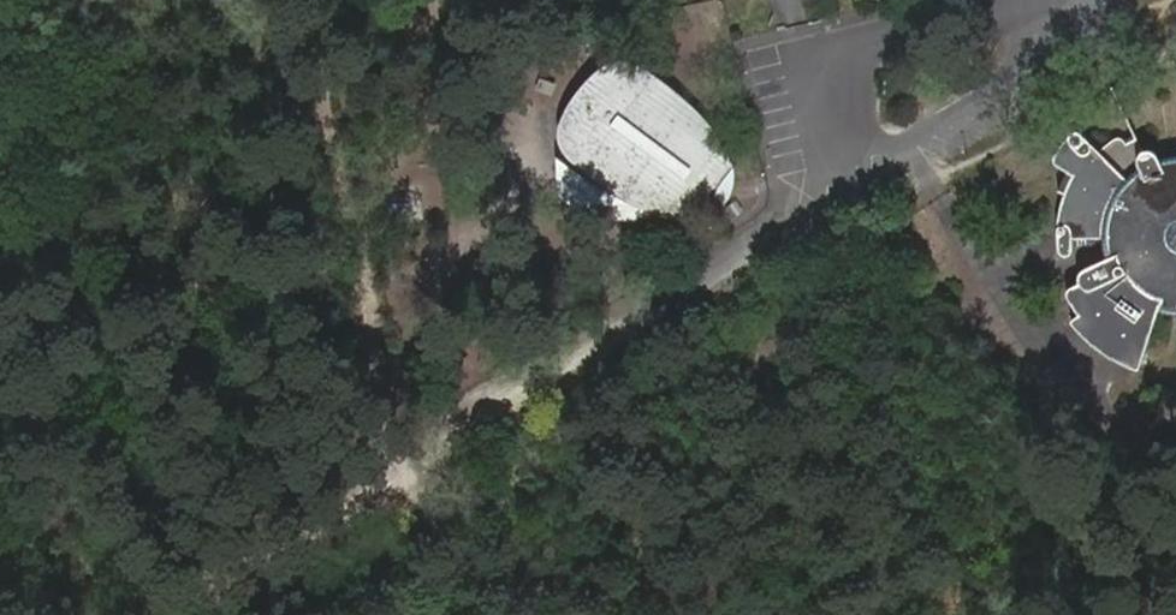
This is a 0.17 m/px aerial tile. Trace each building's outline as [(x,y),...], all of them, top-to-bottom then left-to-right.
[(611,62),(576,94),(554,133),(585,181),(640,216),(686,228),(727,214),(738,174),(716,130),(667,82),(611,62)] [(1164,160),(1159,153),(1155,152),(1146,153),(1139,138),(1129,143),(1123,138),(1118,138),(1101,151),(1086,136),(1079,133),(1074,135),(1068,142),(1056,160),(1057,167),(1077,177),(1069,195),(1061,244),(1062,255),(1067,259),(1072,258),(1074,256),(1076,252),(1076,241),(1105,240),(1109,261),(1085,273),(1081,279),(1082,285),(1074,288),(1069,295),(1069,299),(1070,302),(1081,317),(1072,324),(1072,329),(1111,359),(1139,372),(1142,372),(1143,370),(1163,313),(1175,316),(1175,158),(1164,160)]
